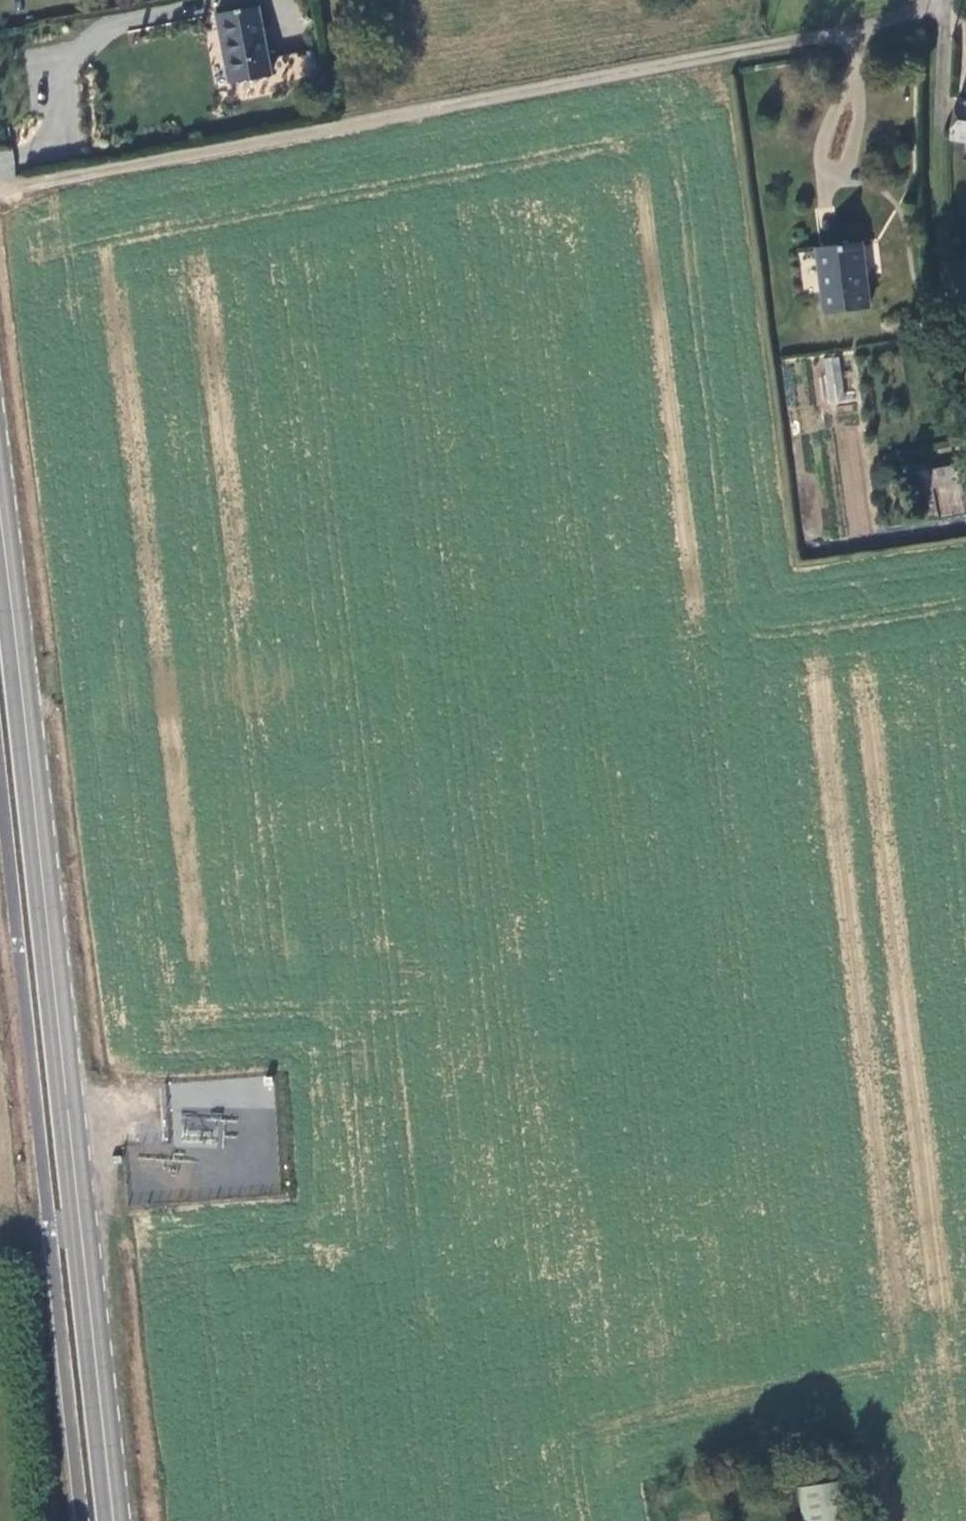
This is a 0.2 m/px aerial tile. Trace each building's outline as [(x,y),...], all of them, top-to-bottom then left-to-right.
[(232,83),(274,75),(270,57),(261,6),(223,14),(227,34),(224,35),(232,83)] [(274,75),(315,68),(313,51),(270,57),(274,75)] [(954,140),(965,142),(965,100),(961,99),(954,140)] [(873,310),(866,243),(818,248),(826,316),(873,310)] [(839,357),(821,359),(826,403),(845,401),(839,357)] [(965,484),(965,465),(931,470),(934,489),(965,484)] [(854,1478),(799,1487),(805,1520),(862,1520),(854,1478)]
